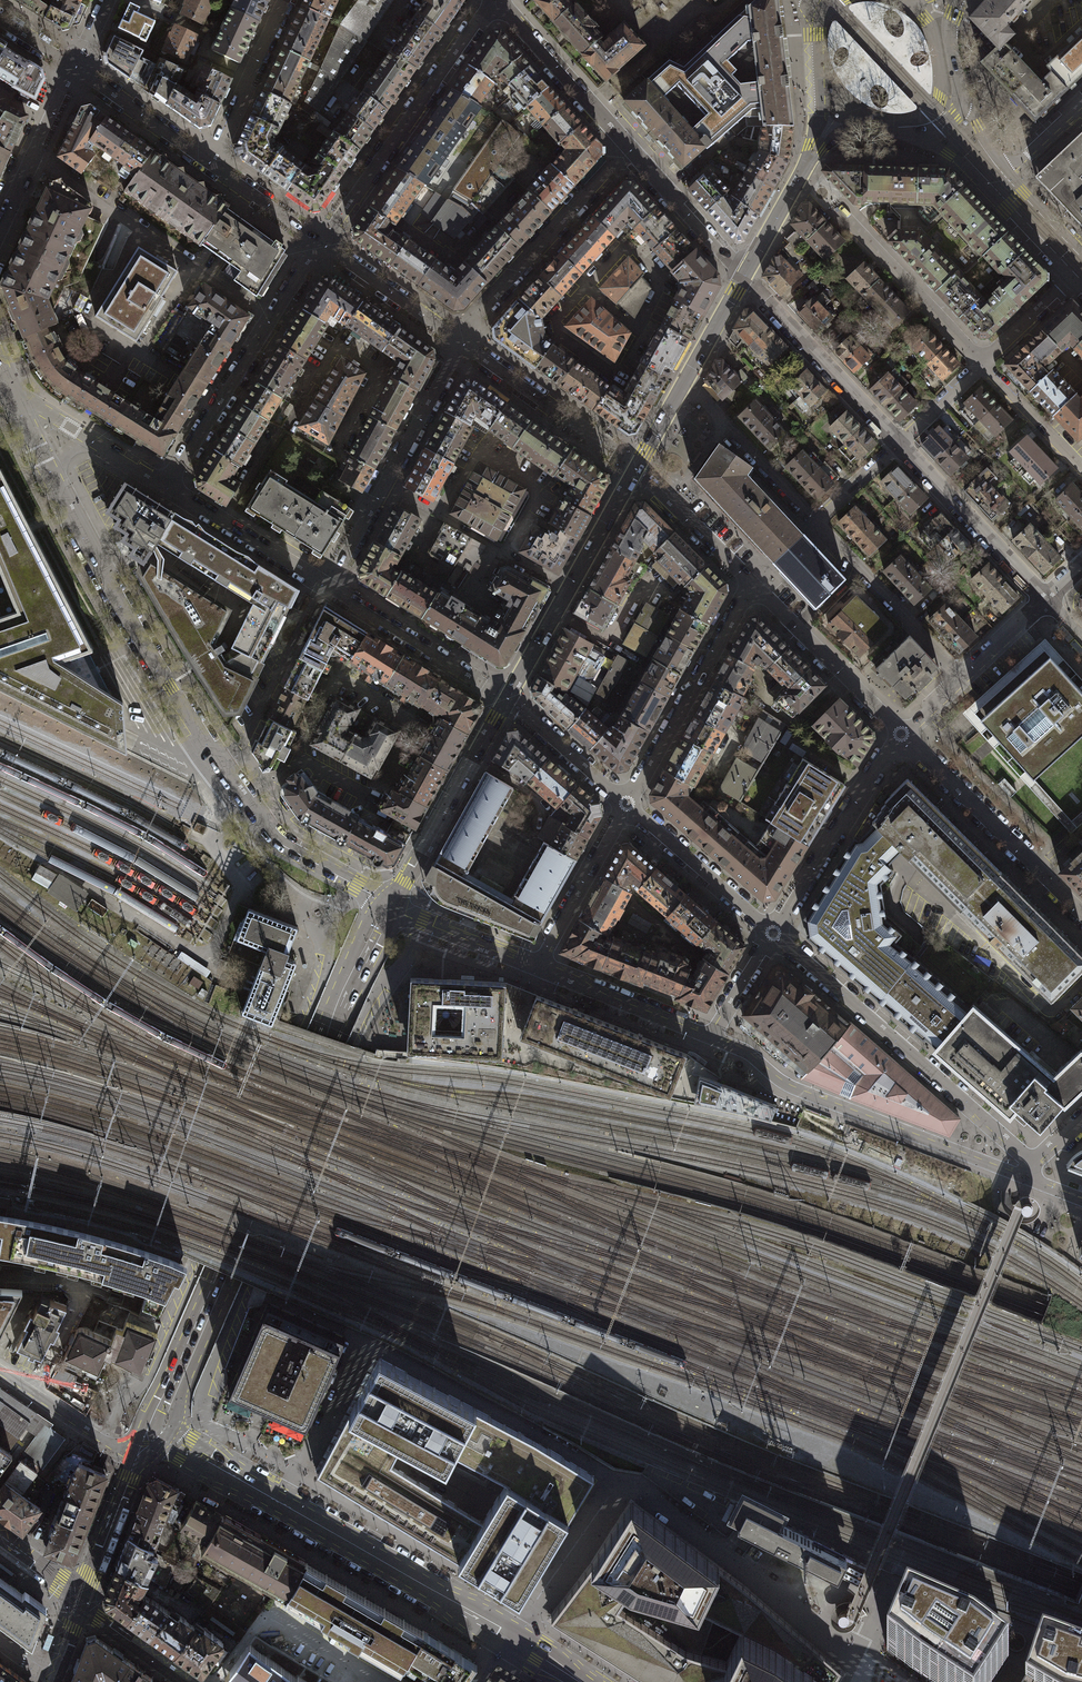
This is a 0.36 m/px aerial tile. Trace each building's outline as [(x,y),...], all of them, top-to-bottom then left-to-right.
[(39,16),(44,6),(38,3),(40,0),(14,0),(39,16)] [(44,6),(39,16),(61,30),(67,29),(79,2),(75,0),(53,0),(48,9),(44,6)] [(181,14),(201,23),(212,0),(188,0),(181,14)] [(258,23),(269,0),(236,0),(231,10),(258,23)] [(301,8),(328,20),(338,0),(304,0),(301,8)] [(364,40),(390,0),(358,0),(339,25),(364,40)] [(423,6),(417,15),(441,33),(464,1),(464,0),(423,0),(423,6)] [(554,23),(572,7),(564,0),(534,0),(554,23)] [(785,65),(777,0),(758,0),(750,8),(753,44),(756,69),(785,65)] [(1007,0),(990,0),(971,21),(998,49),(1004,44),(1004,45),(1013,37),(1005,29),(1020,12),(1007,0)] [(1020,12),(1031,0),(1007,0),(1020,12)] [(932,66),(930,53),(925,39),(919,29),(909,18),(898,10),(884,4),(876,3),(868,2),(862,2),(857,4),(850,6),(849,8),(849,10),(928,93),(929,95),(930,95),(931,94),(932,92),(932,80),(932,66)] [(554,23),(582,56),(598,42),(602,39),(594,30),(596,28),(574,4),(572,7),(554,23)] [(146,42),(155,23),(136,14),(138,9),(129,5),(117,29),(146,42)] [(301,8),(281,49),(308,62),(328,20),(301,8)] [(669,62),(648,81),(679,116),(701,142),(706,138),(712,144),(744,117),(745,117),(746,126),(763,126),(758,86),(756,69),(753,44),(750,8),(684,68),(669,62)] [(258,23),(231,10),(213,50),(239,63),(258,23)] [(438,38),(441,33),(417,15),(413,20),(388,54),(414,69),(438,38)] [(830,60),(836,73),(842,84),(850,93),(862,102),(875,109),(886,113),(897,114),(903,114),(907,113),(916,110),(917,108),(916,106),(836,22),(834,22),(833,22),(831,27),(828,37),(828,49),(830,60)] [(339,25),(319,72),(335,83),(364,40),(339,25)] [(598,42),(582,56),(604,81),(643,46),(624,25),(608,39),(609,41),(602,47),(598,42)] [(196,36),(176,26),(164,51),(184,60),(196,36)] [(498,77),(509,85),(529,68),(500,34),(491,34),(469,67),(489,81),(496,70),(499,71),(498,77)] [(912,51),(914,50),(916,48),(917,45),(917,42),(915,40),(913,38),(910,37),(907,37),(905,39),(903,41),(902,44),(903,47),(904,49),(906,51),(909,52),(912,51)] [(141,51),(112,38),(105,55),(106,63),(128,79),(131,73),(135,75),(142,64),(137,62),(141,51)] [(1077,39),(1047,68),(1051,73),(1068,90),(1081,77),(1081,45),(1077,39)] [(1012,96),(1034,76),(1004,45),(1004,44),(998,49),(982,64),(1012,96)] [(0,59),(0,81),(15,90),(35,100),(44,80),(41,70),(6,49),(0,59)] [(281,49),(262,90),(289,103),(308,62),(281,49)] [(414,69),(388,54),(363,93),(387,111),(414,69)] [(174,86),(182,70),(158,59),(143,90),(165,105),(174,86)] [(863,90),(868,87),(871,82),(873,77),(872,72),(869,67),(865,64),(860,62),(854,63),(850,66),(846,70),(845,76),(846,81),(848,86),(853,89),(858,90),(863,90)] [(793,127),(785,65),(756,69),(758,86),(763,126),(793,127)] [(453,90),(478,107),(494,84),(489,81),(469,67),(453,90)] [(195,93),(218,104),(229,81),(202,68),(194,86),(197,87),(195,93)] [(529,68),(509,85),(507,87),(525,109),(526,108),(549,88),(529,68)] [(926,78),(927,77),(929,76),(929,75),(929,73),(928,71),(927,70),(925,70),(924,70),(922,71),(921,72),(920,74),(921,75),(921,77),(923,78),(924,78),(926,78)] [(335,83),(319,72),(301,109),(313,117),(335,83)] [(1040,83),(1034,76),(1012,96),(1035,121),(1068,90),(1051,73),(1040,83)] [(625,101),(656,137),(679,116),(648,81),(625,101)] [(218,104),(195,93),(193,98),(174,86),(165,105),(197,128),(208,125),(218,104)] [(549,88),(526,108),(543,126),(565,106),(549,88)] [(262,90),(251,117),(279,129),(289,103),(262,90)] [(453,90),(424,131),(451,150),(481,109),(478,107),(453,90)] [(356,103),(348,113),(372,131),(381,120),(387,111),(363,93),(356,103)] [(0,119),(0,148),(8,153),(26,117),(3,105),(0,111),(0,112),(3,114),(0,119)] [(565,106),(543,126),(559,145),(561,143),(581,125),(565,106)] [(89,141),(105,119),(91,108),(81,110),(57,157),(80,173),(93,155),(88,152),(93,144),(89,141)] [(348,113),(334,134),(358,151),(372,131),(348,113)] [(679,116),(656,137),(683,168),(690,162),(691,163),(696,159),(695,158),(706,149),(712,144),(706,138),(701,142),(679,116)] [(235,154),(265,174),(282,152),(272,142),(279,129),(251,117),(235,154)] [(114,158),(129,135),(105,119),(89,141),(93,144),(114,158)] [(502,123),(479,156),(496,168),(498,165),(519,135),(502,123)] [(331,131),(320,124),(316,130),(327,137),(331,131)] [(581,125),(561,143),(566,149),(552,166),(574,186),(601,156),(601,147),(581,125)] [(759,152),(788,161),(793,127),(763,126),(759,152)] [(424,131),(398,168),(422,186),(425,187),(451,150),(424,131)] [(307,168),(305,166),(287,191),(310,209),(319,206),(358,151),(334,134),(312,163),(313,166),(310,169),(307,168)] [(1035,178),(1081,227),(1081,134),(1035,178)] [(129,135),(114,158),(137,174),(153,151),(129,135)] [(8,153),(0,148),(0,170),(8,153)] [(159,156),(153,151),(137,174),(124,192),(131,196),(131,203),(138,202),(148,209),(149,215),(156,214),(169,223),(169,230),(176,229),(186,235),(187,242),(193,241),(200,246),(202,243),(226,210),(229,206),(221,201),(221,195),(215,196),(204,189),(204,182),(197,183),(184,174),(183,168),(177,168),(167,162),(166,155),(159,156)] [(287,191),(305,166),(282,152),(265,174),(287,191)] [(788,161),(759,152),(746,175),(773,189),(788,161)] [(496,168),(479,156),(447,200),(464,210),(471,203),(496,168)] [(496,168),(471,203),(479,210),(510,176),(498,165),(496,168)] [(574,186),(552,166),(551,165),(527,190),(529,192),(550,211),(574,186)] [(865,204),(865,202),(866,168),(826,167),(823,171),(854,204),(865,204)] [(398,168),(369,208),(389,222),(394,226),(422,186),(398,168)] [(866,168),(865,202),(890,202),(891,169),(866,168)] [(891,169),(890,202),(905,203),(909,203),(917,203),(918,170),(906,169),(891,169)] [(949,171),(918,170),(917,203),(933,204),(939,210),(964,187),(949,171)] [(688,192),(708,212),(724,195),(725,189),(709,171),(688,192)] [(773,189),(746,175),(732,197),(758,215),(773,189)] [(24,338),(48,328),(54,325),(50,318),(64,285),(77,282),(103,228),(84,220),(86,214),(83,213),(89,201),(61,184),(60,180),(48,184),(50,191),(46,198),(42,200),(35,213),(37,217),(2,289),(9,304),(8,308),(14,312),(24,338)] [(625,219),(634,229),(656,208),(633,183),(625,183),(594,219),(613,237),(624,226),(621,223),(625,219)] [(964,187),(939,210),(983,256),(1007,233),(964,187)] [(550,211),(529,192),(497,227),(518,247),(550,211)] [(426,217),(433,222),(447,200),(436,193),(422,211),(428,214),(426,217)] [(758,215),(732,197),(730,201),(724,195),(708,212),(736,244),(743,242),(758,215)] [(447,200),(433,222),(453,238),(472,218),(479,210),(471,203),(464,210),(447,200)] [(900,220),(900,232),(901,231),(905,217),(907,217),(907,213),(913,207),(910,204),(909,204),(909,203),(905,203),(890,202),(890,208),(900,220)] [(889,242),(940,296),(961,277),(983,256),(939,210),(933,204),(917,203),(909,203),(909,204),(910,204),(913,207),(907,213),(907,217),(905,217),(901,231),(900,232),(889,242)] [(826,223),(809,204),(804,205),(800,208),(792,224),(802,234),(807,240),(826,223)] [(389,265),(409,242),(411,236),(402,231),(398,239),(384,227),(389,222),(369,208),(353,231),(355,239),(389,265)] [(656,208),(634,229),(652,251),(676,230),(656,208)] [(284,250),(226,210),(202,243),(225,262),(220,270),(256,296),(270,272),(284,250)] [(487,218),(479,210),(472,218),(475,221),(473,223),(478,228),(487,218)] [(594,219),(561,254),(581,273),(613,237),(594,219)] [(843,241),(826,223),(807,240),(824,258),(843,241)] [(518,247),(497,227),(464,263),(485,283),(518,247)] [(656,254),(672,273),(695,252),(679,233),(676,230),(652,251),(656,254)] [(794,232),(786,240),(789,243),(796,251),(807,240),(802,234),(798,237),(794,232)] [(1009,280),(1002,287),(1020,306),(1045,282),(1045,273),(1007,233),(983,256),(1001,275),(1002,274),(1009,280)] [(417,285),(435,260),(409,242),(389,265),(417,285)] [(796,251),(789,243),(778,254),(790,267),(802,257),(796,251)] [(176,272),(139,248),(95,314),(135,340),(162,299),(159,297),(176,272)] [(682,290),(676,298),(701,313),(719,285),(717,276),(695,252),(672,273),(680,279),(677,281),(678,290),(682,290)] [(576,279),(581,273),(561,254),(555,260),(540,277),(560,296),(576,279)] [(790,267),(778,254),(775,256),(771,260),(764,277),(780,294),(801,274),(798,271),(795,273),(790,267)] [(617,304),(619,301),(639,280),(643,275),(628,258),(600,288),(617,304)] [(457,270),(449,263),(444,267),(435,260),(417,285),(451,310),(461,309),(485,283),(464,263),(457,270)] [(863,264),(847,279),(862,294),(878,279),(863,264)] [(540,318),(560,296),(540,277),(519,301),(540,318)] [(961,277),(940,296),(960,317),(981,297),(961,277)] [(320,280),(302,309),(324,323),(330,314),(346,324),(362,302),(330,278),(320,280)] [(878,279),(862,294),(877,310),(893,295),(878,279)] [(639,280),(619,301),(634,314),(648,289),(639,280)] [(209,332),(231,346),(249,316),(203,284),(188,307),(189,308),(184,317),(209,332)] [(1020,306),(1002,287),(994,294),(995,296),(987,304),(981,297),(960,317),(979,336),(988,336),(1020,306)] [(807,322),(823,307),(830,300),(822,291),(814,299),(812,297),(797,311),(807,322)] [(893,295),(877,310),(872,315),(879,322),(884,318),(893,327),(909,311),(893,295)] [(701,313),(676,298),(671,296),(667,305),(671,307),(662,325),(688,340),(701,313)] [(614,360),(629,333),(591,300),(565,326),(570,329),(566,334),(571,336),(574,331),(614,360)] [(535,368),(551,345),(545,342),(540,318),(519,301),(493,328),(495,339),(535,368)] [(399,328),(362,302),(346,324),(383,351),(399,328)] [(1041,330),(1061,351),(1069,343),(1075,349),(1081,343),(1081,314),(1071,302),(1041,330)] [(817,332),(835,315),(833,312),(830,315),(823,307),(807,322),(817,332)] [(324,323),(302,309),(279,345),(304,361),(327,324),(324,323)] [(767,328),(750,309),(744,310),(728,340),(734,346),(741,337),(748,345),(767,328)] [(164,349),(188,364),(184,369),(207,383),(231,346),(209,332),(184,317),(164,349)] [(643,358),(640,364),(665,379),(669,373),(688,340),(662,325),(643,358)] [(64,394),(79,370),(71,366),(59,350),(48,328),(24,338),(35,364),(42,376),(52,385),(64,394)] [(432,351),(399,328),(383,351),(399,363),(391,377),(416,391),(434,359),(432,351)] [(785,347),(767,328),(748,345),(766,364),(785,347)] [(1061,351),(1041,330),(1005,365),(1030,391),(1048,373),(1042,367),(1061,351)] [(927,363),(943,348),(928,331),(912,347),(921,356),(918,359),(924,366),(927,363)] [(843,362),(862,343),(853,334),(851,336),(850,335),(833,351),(843,362)] [(854,372),(873,354),(862,343),(843,362),(854,372)] [(304,361),(279,345),(274,353),(256,383),(281,398),(299,368),(304,361)] [(535,368),(558,385),(575,362),(551,345),(535,368)] [(942,379),(959,364),(943,348),(927,363),(942,379)] [(341,416),(364,373),(341,357),(314,400),(341,416)] [(734,375),(722,361),(717,362),(715,366),(705,381),(721,398),(722,397),(732,388),(739,381),(740,380),(734,375)] [(563,388),(593,410),(609,387),(579,365),(575,362),(558,385),(563,388)] [(625,390),(629,392),(650,404),(665,379),(640,364),(625,390)] [(207,383),(184,369),(161,406),(184,420),(207,383)] [(740,369),(734,375),(740,380),(739,381),(742,384),(748,377),(740,369)] [(885,405),(902,389),(907,384),(894,369),(888,374),(887,373),(883,377),(880,374),(875,379),(877,381),(870,389),(885,405)] [(113,425),(128,401),(79,370),(64,394),(113,425)] [(798,397),(816,380),(806,370),(798,378),(795,375),(791,378),(794,381),(788,387),(798,397)] [(1030,391),(1053,416),(1076,394),(1052,370),(1048,373),(1030,391)] [(389,381),(370,416),(395,430),(414,395),(416,391),(391,377),(389,381)] [(473,413),(493,424),(507,404),(471,379),(464,380),(446,411),(468,423),(473,413)] [(803,412),(826,390),(816,380),(798,397),(793,402),(803,412)] [(281,398),(256,383),(242,404),(268,420),(281,398)] [(609,387),(593,410),(601,416),(627,435),(634,433),(650,404),(629,392),(625,398),(609,387)] [(975,424),(996,404),(980,387),(960,408),(975,424)] [(737,394),(732,388),(722,397),(728,402),(737,394)] [(899,420),(916,404),(902,389),(885,405),(899,420)] [(1077,441),(1081,437),(1081,395),(1079,398),(1076,394),(1053,416),(1077,441)] [(328,443),(341,416),(314,400),(298,425),(328,443)] [(184,420),(161,406),(154,418),(128,401),(113,425),(161,455),(184,420)] [(753,431),(776,411),(770,404),(764,410),(755,401),(739,416),(753,431)] [(268,420),(242,404),(229,426),(255,442),(268,420)] [(489,430),(513,446),(531,421),(507,404),(493,424),(489,430)] [(988,441),(1011,419),(996,404),(975,424),(973,425),(988,441)] [(472,425),(468,423),(446,411),(426,448),(452,463),(472,425)] [(768,448),(785,432),(777,423),(783,418),(776,411),(753,431),(768,448)] [(844,443),(860,428),(846,412),(830,427),(844,443)] [(395,430),(370,416),(349,454),(374,468),(395,430)] [(554,475),(555,474),(572,450),(536,425),(531,421),(513,446),(518,450),(554,475)] [(255,442),(229,426),(214,449),(238,464),(240,465),(255,442)] [(936,459),(953,442),(938,427),(921,443),(936,459)] [(858,458),(874,443),(860,428),(844,443),(858,458)] [(1023,467),(1040,452),(1025,436),(1008,451),(1023,467)] [(964,460),(967,457),(953,442),(936,459),(949,473),(958,465),(961,468),(967,463),(964,460)] [(693,479),(772,561),(802,534),(747,475),(753,467),(718,443),(693,479)] [(452,463),(426,448),(406,485),(432,499),(452,463)] [(238,464),(214,449),(197,478),(198,488),(225,504),(238,482),(231,477),(238,464)] [(572,486),(563,500),(578,509),(591,516),(607,483),(605,474),(572,450),(555,474),(572,486)] [(801,483),(817,467),(802,451),(786,467),(801,483)] [(1038,483),(1055,467),(1040,452),(1023,467),(1038,483)] [(362,491),(374,468),(349,454),(344,463),(348,465),(340,479),(362,491)] [(816,498),(838,477),(823,462),(817,467),(801,483),(816,498)] [(525,489),(479,463),(465,488),(510,514),(525,489)] [(895,497),(911,482),(897,467),(881,482),(895,497)] [(979,504),(993,491),(987,484),(995,476),(987,468),(965,490),(979,504)] [(280,529),(292,536),(313,502),(284,483),(286,480),(270,469),(261,485),(258,483),(254,489),(257,490),(244,511),(253,516),(254,513),(272,524),(270,527),(279,532),(280,529)] [(123,703),(110,695),(88,653),(91,649),(0,472),(0,689),(127,753),(126,742),(123,703)] [(138,561),(143,564),(146,559),(156,544),(163,533),(174,514),(170,511),(123,482),(104,512),(116,520),(112,527),(124,534),(120,541),(131,548),(127,554),(138,561)] [(910,512),(926,498),(911,482),(895,497),(910,512)] [(1081,504),(1081,496),(1070,484),(1053,500),(1069,516),(1081,504)] [(510,514),(465,488),(451,513),(496,539),(510,514)] [(321,490),(313,502),(292,536),(313,549),(311,552),(319,557),(330,539),(334,541),(339,533),(336,530),(345,516),(348,518),(353,510),(321,490)] [(993,519),(1007,506),(1006,504),(1009,502),(1002,495),(999,497),(993,491),(979,504),(993,519)] [(550,523),(554,525),(578,539),(585,525),(591,516),(578,509),(563,500),(550,523)] [(642,539),(654,550),(673,532),(643,503),(636,504),(629,516),(639,521),(647,529),(642,539)] [(1069,516),(1065,520),(1078,534),(1081,530),(1081,504),(1069,516)] [(394,505),(375,541),(399,554),(419,518),(394,505)] [(853,539),(870,523),(855,507),(838,523),(853,539)] [(156,544),(201,572),(220,541),(174,514),(156,544)] [(939,541),(954,527),(942,514),(925,530),(931,537),(933,534),(939,541)] [(640,544),(642,539),(647,529),(639,521),(629,516),(611,548),(634,561),(642,545),(640,544)] [(453,568),(456,563),(471,537),(446,522),(427,552),(453,568)] [(868,555),(885,539),(870,523),(853,539),(868,555)] [(559,572),(578,539),(554,525),(549,534),(534,526),(520,551),(559,572)] [(1028,556),(1044,541),(1029,525),(1013,540),(1028,556)] [(951,558),(968,542),(954,527),(939,541),(947,549),(944,551),(951,558)] [(681,580),(686,585),(705,564),(673,532),(654,550),(660,555),(657,558),(679,581),(681,580)] [(844,579),(802,534),(772,561),(815,608),(844,579)] [(471,537),(456,563),(469,571),(484,545),(471,537)] [(220,541),(201,572),(249,601),(227,645),(237,649),(262,661),(298,588),(220,541)] [(399,554),(375,541),(359,571),(359,575),(359,578),(385,594),(399,572),(390,567),(393,561),(396,562),(399,554)] [(1043,572),(1059,557),(1044,541),(1028,556),(1043,572)] [(629,570),(634,561),(611,548),(600,567),(600,568),(599,569),(588,587),(616,603),(634,573),(629,570)] [(898,587),(915,571),(901,555),(884,571),(898,587)] [(262,661),(237,649),(221,658),(217,653),(224,648),(220,641),(213,647),(211,642),(226,609),(146,559),(143,564),(139,573),(224,711),(238,710),(262,661)] [(500,616),(509,622),(533,579),(507,564),(499,568),(487,587),(502,597),(502,599),(508,602),(500,616)] [(691,589),(681,609),(707,623),(725,592),(724,583),(705,564),(686,585),(691,589)] [(987,595),(1003,580),(988,564),(971,579),(987,595)] [(401,569),(399,572),(385,594),(421,617),(437,592),(401,569)] [(913,603),(930,588),(915,571),(898,587),(913,603)] [(533,579),(509,622),(522,629),(546,586),(533,579)] [(1001,611),(1018,596),(1003,580),(987,595),(1001,611)] [(603,627),(616,603),(588,587),(574,612),(603,627)] [(463,643),(478,618),(480,616),(476,614),(471,611),(472,608),(439,588),(437,592),(421,617),(445,631),(444,633),(453,639),(454,637),(459,641),(463,643)] [(886,627),(855,596),(827,624),(859,655),(886,627)] [(646,602),(634,622),(656,634),(658,631),(661,626),(667,614),(646,602)] [(944,636),(960,620),(945,604),(928,620),(944,636)] [(325,606),(284,687),(304,697),(308,699),(333,649),(344,656),(350,660),(367,632),(359,627),(325,606)] [(681,609),(668,630),(661,626),(658,631),(666,636),(667,634),(692,649),(707,623),(681,609)] [(509,622),(500,616),(493,626),(478,618),(463,643),(479,652),(479,655),(484,659),(488,658),(499,666),(506,663),(522,629),(509,622)] [(760,660),(766,667),(787,646),(760,616),(749,616),(729,653),(750,665),(754,660),(757,663),(760,660)] [(959,651),(975,635),(960,620),(944,636),(959,651)] [(634,622),(623,642),(644,655),(650,645),(656,634),(634,622)] [(565,629),(539,675),(565,690),(575,671),(586,677),(593,676),(604,656),(588,648),(591,643),(565,629)] [(658,650),(653,658),(679,673),(692,649),(667,634),(666,636),(658,631),(656,634),(650,645),(658,650)] [(404,655),(367,632),(350,660),(364,668),(359,675),(369,681),(373,679),(380,683),(381,679),(387,682),(404,655)] [(892,652),(908,668),(925,652),(909,636),(892,652)] [(1049,657),(1057,665),(1063,659),(1045,638),(962,713),(981,734),(988,728),(980,719),(974,713),(1043,650),(1049,657)] [(784,681),(789,686),(808,667),(787,646),(766,667),(782,683),(784,681)] [(875,668),(892,684),(908,668),(892,652),(875,668)] [(908,668),(892,684),(905,698),(918,685),(920,687),(930,678),(928,676),(938,666),(925,652),(908,668)] [(750,665),(729,653),(715,679),(741,694),(751,677),(748,676),(753,666),(750,665)] [(439,677),(404,655),(387,682),(391,685),(388,689),(396,694),(396,696),(405,701),(408,696),(422,705),(439,677)] [(617,655),(596,692),(604,696),(625,660),(617,655)] [(980,719),(988,728),(1026,769),(1033,778),(1081,734),(1081,693),(1057,665),(1049,657),(980,719)] [(653,658),(640,682),(666,696),(679,673),(653,658)] [(808,667),(789,686),(774,701),(792,715),(825,684),(808,667)] [(565,690),(539,675),(531,689),(533,697),(568,727),(585,708),(571,696),(568,696),(564,692),(565,690)] [(444,680),(439,677),(422,705),(428,708),(436,713),(439,717),(467,733),(481,708),(481,704),(444,680)] [(715,679),(695,714),(723,730),(744,695),(741,694),(715,679)] [(640,682),(621,716),(647,730),(666,696),(640,682)] [(284,687),(269,717),(290,727),(304,697),(284,687)] [(341,758),(367,713),(335,695),(315,732),(318,733),(313,743),(341,758)] [(870,731),(838,698),(812,724),(826,738),(825,739),(838,751),(840,750),(857,762),(871,739),(870,731)] [(607,728),(585,708),(568,727),(591,748),(607,728)] [(784,723),(762,711),(741,747),(762,760),(784,723)] [(398,730),(367,713),(341,758),(371,775),(376,765),(378,766),(398,730)] [(713,747),(723,730),(695,714),(686,731),(683,736),(711,751),(713,747)] [(612,732),(607,728),(591,748),(616,770),(627,768),(647,730),(621,716),(612,732)] [(290,727),(269,717),(257,740),(256,739),(250,749),(260,762),(259,765),(263,770),(275,769),(281,758),(284,759),(290,747),(288,746),(295,731),(290,727)] [(439,717),(418,753),(447,769),(467,733),(439,717)] [(519,773),(527,779),(548,757),(517,730),(507,732),(492,759),(519,773)] [(711,751),(683,736),(664,769),(688,782),(692,785),(711,751)] [(418,753),(398,789),(427,805),(447,769),(418,753)] [(764,817),(770,821),(806,844),(844,784),(801,756),(764,817)] [(548,757),(527,779),(557,806),(577,783),(565,773),(548,757)] [(756,770),(736,758),(719,788),(739,800),(756,770)] [(317,827),(332,799),(318,791),(317,789),(311,780),(304,769),(297,774),(294,772),(287,777),(289,780),(284,784),(282,786),(282,789),(281,792),(282,795),(299,817),(300,822),(304,824),(309,823),(317,827)] [(673,820),(691,799),(687,795),(685,788),(688,782),(664,769),(649,794),(651,801),(673,820)] [(1026,769),(1018,776),(1069,833),(1081,821),(1081,810),(1071,820),(1033,778),(1026,769)] [(512,903),(461,874),(466,867),(468,868),(514,788),(485,772),(434,863),(433,866),(431,865),(425,877),(422,877),(423,884),(425,888),(428,891),(430,894),(433,897),(437,900),(440,903),(444,905),(448,906),(529,939),(540,919),(512,903)] [(874,823),(901,851),(960,909),(999,871),(908,777),(884,800),(885,802),(880,807),(881,809),(876,814),(878,815),(871,821),(874,823)] [(1004,778),(998,784),(1010,797),(1016,792),(1004,778)] [(577,783),(557,806),(549,815),(587,836),(600,813),(598,802),(577,783)] [(427,805),(398,789),(393,786),(381,807),(395,815),(393,820),(391,824),(410,835),(413,831),(427,805)] [(340,844),(345,842),(359,817),(349,812),(350,808),(332,799),(317,827),(335,837),(336,842),(340,844)] [(705,811),(691,799),(673,820),(700,844),(723,817),(710,805),(705,811)] [(213,813),(187,801),(183,810),(209,822),(213,813)] [(587,836),(549,815),(537,837),(543,840),(575,858),(587,836)] [(359,817),(345,842),(372,857),(373,861),(377,864),(381,863),(384,864),(387,865),(393,864),(395,862),(410,835),(391,824),(386,832),(359,817)] [(738,830),(723,817),(700,844),(735,874),(758,848),(747,839),(742,844),(733,836),(738,830)] [(774,843),(766,855),(789,871),(806,844),(770,821),(760,837),(765,843),(767,840),(774,843)] [(203,832),(206,826),(197,822),(193,829),(203,834),(203,832)] [(887,864),(901,851),(874,823),(859,838),(855,835),(842,857),(881,882),(893,872),(887,864)] [(517,895),(512,903),(540,919),(575,858),(543,840),(513,893),(517,895)] [(612,858),(603,874),(627,887),(631,884),(637,888),(655,867),(628,843),(620,842),(612,858)] [(766,855),(758,848),(735,874),(763,899),(773,897),(789,871),(766,855)] [(1081,892),(1081,891),(1081,851),(1060,872),(1081,892)] [(885,918),(881,882),(842,857),(803,918),(808,920),(808,925),(809,932),(805,936),(877,998),(913,957),(894,941),(901,934),(885,918)] [(39,864),(35,871),(53,881),(57,873),(39,864)] [(655,867),(637,888),(667,914),(685,894),(655,867)] [(960,909),(1050,1000),(1081,969),(1081,953),(999,871),(960,909)] [(59,873),(47,891),(76,911),(89,892),(59,873)] [(603,874),(579,917),(601,930),(606,933),(616,915),(618,916),(624,906),(622,905),(631,889),(627,887),(603,874)] [(715,919),(685,894),(667,914),(697,940),(715,919)] [(92,898),(87,905),(103,916),(108,909),(92,898)] [(282,922),(246,908),(234,938),(265,950),(259,963),(249,990),(241,1013),(272,1024),(280,1003),(285,990),(294,967),(296,960),(289,958),(284,956),(286,950),(295,927),(282,922)] [(651,923),(632,912),(627,923),(646,933),(651,923)] [(560,950),(602,967),(612,939),(606,936),(604,939),(597,936),(601,930),(579,917),(560,950)] [(697,940),(709,950),(719,937),(739,949),(744,943),(715,919),(697,940)] [(602,967),(640,981),(651,950),(637,945),(636,948),(625,944),(627,941),(613,936),(612,939),(602,967)] [(719,937),(709,950),(704,956),(726,969),(739,949),(719,937)] [(259,963),(265,950),(234,938),(229,953),(231,954),(232,952),(253,961),(259,963)] [(667,992),(678,996),(687,974),(690,964),(685,963),(686,959),(681,955),(659,947),(656,952),(651,950),(640,981),(651,986),(654,983),(667,989),(667,992)] [(691,975),(687,974),(678,996),(693,1003),(704,1007),(726,969),(704,956),(691,975)] [(937,1045),(970,1007),(913,957),(877,998),(924,1040),(927,1037),(937,1045)] [(774,964),(744,1012),(746,1016),(741,1023),(801,1075),(849,1022),(782,963),(774,964)] [(506,982),(410,977),(407,1051),(502,1056),(506,982)] [(536,994),(506,982),(502,1056),(407,1051),(407,1054),(463,1059),(502,1064),(694,1101),(699,1075),(717,1082),(719,1077),(687,1053),(670,1096),(595,1066),(519,1036),(536,994)] [(611,1024),(536,994),(519,1036),(595,1066),(611,1024)] [(1072,1006),(1081,1016),(1081,996),(1072,1006)] [(934,1048),(980,1088),(1018,1044),(973,1004),(970,1007),(937,1045),(934,1048)] [(1062,1015),(1053,1025),(1065,1035),(1074,1025),(1062,1015)] [(801,1075),(799,1077),(845,1095),(949,1136),(959,1118),(863,1035),(849,1022),(801,1075)] [(687,1053),(611,1024),(595,1066),(670,1096),(687,1053)] [(1074,1025),(1065,1035),(1076,1045),(1081,1038),(1081,1032),(1074,1025)] [(1018,1044),(980,1088),(1009,1114),(1014,1108),(1022,1115),(1024,1113),(1030,1118),(1040,1127),(1062,1101),(1064,1103),(1081,1086),(1081,1051),(1080,1049),(1053,1074),(1018,1044)] [(776,1105),(717,1082),(699,1075),(694,1101),(742,1111),(771,1119),(776,1105)] [(1014,1108),(1009,1114),(1023,1126),(1030,1118),(1024,1113),(1022,1115),(1014,1108)] [(1081,1148),(1076,1150),(1071,1155),(1067,1159),(1066,1162),(1081,1168),(1081,1148)] [(25,1220),(0,1216),(0,1233),(3,1234),(0,1247),(0,1254),(39,1261),(94,1273),(148,1291),(141,1314),(159,1320),(167,1297),(175,1279),(179,1280),(185,1265),(100,1237),(25,1220)] [(0,1288),(0,1329),(20,1289),(0,1288)] [(64,1305),(39,1295),(25,1322),(14,1344),(39,1355),(64,1305)] [(93,1332),(79,1325),(65,1356),(98,1371),(102,1361),(106,1354),(142,1372),(160,1323),(105,1302),(93,1332)] [(229,1391),(306,1425),(345,1336),(268,1303),(229,1391)] [(453,1453),(477,1409),(379,1357),(359,1396),(349,1416),(402,1444),(446,1467),(453,1453)] [(73,1386),(78,1373),(60,1365),(54,1377),(73,1386)] [(0,1389),(0,1425),(16,1437),(24,1427),(35,1412),(0,1389)] [(505,1480),(507,1481),(568,1518),(594,1476),(547,1448),(535,1440),(520,1432),(477,1409),(453,1453),(494,1474),(499,1477),(505,1480)] [(50,1423),(35,1412),(24,1427),(34,1434),(20,1453),(41,1467),(63,1437),(48,1426),(50,1423)] [(457,1505),(391,1465),(402,1444),(349,1416),(317,1475),(433,1545),(444,1552),(458,1561),(467,1546),(483,1521),(480,1519),(469,1512),(457,1505)] [(10,1455),(0,1448),(0,1468),(10,1455)] [(21,1455),(6,1477),(33,1497),(35,1489),(26,1483),(38,1467),(21,1455)] [(66,1495),(62,1505),(90,1516),(107,1472),(94,1467),(93,1468),(79,1463),(70,1486),(69,1486),(65,1494),(66,1495)] [(6,1477),(0,1485),(0,1516),(20,1530),(30,1516),(38,1506),(32,1501),(33,1497),(6,1477)] [(138,1509),(164,1519),(176,1489),(157,1478),(148,1481),(141,1500),(138,1509)] [(561,1531),(568,1518),(507,1481),(483,1521),(467,1546),(458,1561),(477,1573),(519,1599),(561,1531)] [(223,1506),(227,1498),(210,1488),(205,1497),(223,1506)] [(847,1558),(778,1523),(784,1511),(744,1490),(731,1516),(740,1521),(738,1524),(838,1575),(847,1558)] [(221,1515),(196,1500),(181,1526),(184,1528),(183,1530),(185,1532),(184,1532),(188,1534),(187,1535),(194,1539),(196,1534),(201,1537),(198,1541),(204,1544),(221,1515)] [(754,1616),(764,1603),(745,1586),(720,1567),(709,1558),(674,1533),(631,1500),(597,1554),(590,1564),(629,1589),(699,1610),(714,1617),(741,1630),(742,1628),(744,1630),(754,1616)] [(730,1500),(721,1517),(725,1519),(734,1503),(730,1500)] [(74,1559),(90,1516),(62,1505),(58,1515),(57,1515),(54,1524),(55,1524),(46,1548),(47,1548),(47,1549),(74,1559)] [(164,1519),(138,1509),(133,1522),(128,1534),(153,1547),(164,1519)] [(286,1599),(306,1562),(298,1557),(221,1515),(204,1544),(201,1550),(286,1599)] [(116,1566),(146,1581),(148,1576),(164,1584),(173,1564),(156,1556),(159,1550),(153,1548),(153,1547),(128,1534),(122,1550),(116,1566)] [(868,1590),(876,1573),(847,1558),(838,1575),(868,1590)] [(407,1659),(424,1631),(377,1603),(343,1583),(306,1562),(286,1599),(285,1600),(350,1637),(348,1640),(401,1670),(407,1659)] [(629,1589),(590,1564),(550,1617),(557,1622),(570,1630),(582,1637),(595,1646),(610,1655),(630,1669),(642,1676),(651,1681),(720,1681),(726,1661),(701,1653),(714,1617),(699,1610),(629,1589)] [(107,1604),(127,1618),(140,1600),(139,1599),(137,1597),(141,1591),(146,1581),(116,1566),(111,1577),(104,1596),(107,1604)] [(221,1588),(197,1575),(186,1590),(208,1606),(221,1588)] [(0,1577),(0,1620),(32,1644),(46,1606),(29,1594),(26,1591),(23,1594),(0,1577)] [(138,1626),(151,1635),(169,1610),(151,1598),(151,1599),(143,1594),(139,1599),(140,1600),(127,1618),(138,1626)] [(726,1661),(720,1681),(834,1681),(841,1670),(810,1643),(764,1603),(754,1616),(744,1630),(742,1628),(741,1630),(726,1661)] [(1009,1660),(974,1634),(907,1605),(887,1652),(920,1678),(927,1681),(994,1681),(1009,1660)] [(174,1614),(169,1610),(151,1635),(163,1644),(170,1649),(174,1652),(194,1625),(190,1622),(175,1611),(174,1614)] [(194,1625),(174,1652),(202,1672),(222,1644),(222,1641),(214,1635),(205,1629),(205,1628),(196,1621),(194,1625)] [(477,1664),(424,1631),(407,1659),(429,1674),(424,1681),(464,1681),(477,1664)] [(112,1681),(113,1681),(114,1681),(129,1660),(96,1636),(87,1638),(84,1648),(76,1669),(73,1677),(85,1681),(100,1681),(101,1678),(103,1678),(105,1679),(106,1677),(112,1681)] [(1042,1639),(1027,1681),(1081,1681),(1081,1654),(1042,1639)] [(272,1644),(265,1654),(249,1642),(224,1677),(231,1681),(333,1681),(272,1644)] [(129,1660),(114,1681),(149,1681),(153,1677),(129,1660)] [(0,1661),(0,1681),(28,1681),(0,1661)]
